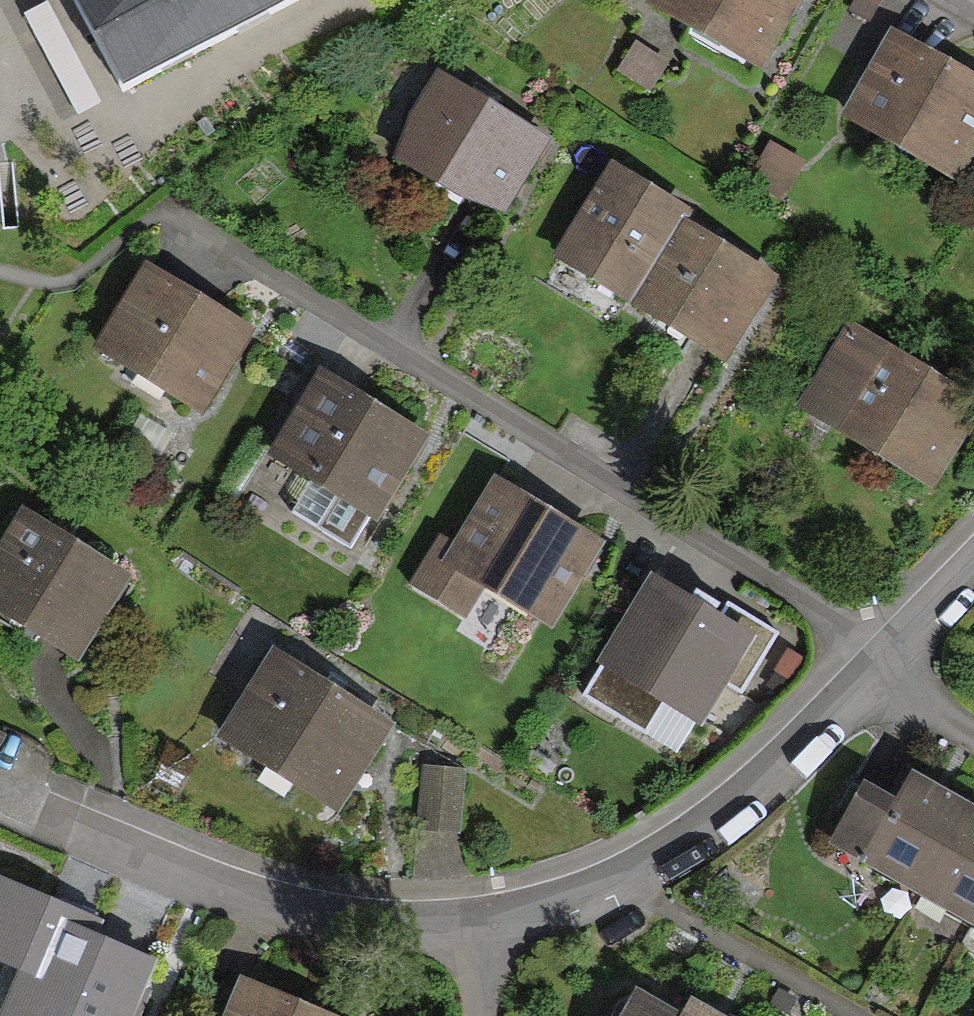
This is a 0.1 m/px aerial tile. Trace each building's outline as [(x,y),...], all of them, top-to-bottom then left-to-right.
[(97,94),(280,0),(48,0),(97,94)] [(643,0),(766,70),(805,0),(643,0)] [(973,157),(973,66),(883,16),(834,104),(965,175),(973,157)] [(505,216),(557,131),(439,61),(388,146),(505,216)] [(687,212),(611,167),(556,259),(632,304),(687,212)] [(632,304),(727,361),(782,270),(687,212),(632,304)] [(250,329),(147,265),(94,349),(197,413),(250,329)] [(973,423),(973,391),(856,318),(801,406),(933,488),(973,423)] [(428,436),(318,372),(268,457),(378,522),(428,436)] [(550,626),(602,539),(495,475),(453,543),(440,535),(411,582),(464,614),(481,585),(550,626)] [(21,508),(0,542),(0,616),(77,664),(132,578),(21,508)] [(592,653),(708,723),(761,634),(646,565),(592,653)] [(389,723),(271,650),(216,738),(334,811),(389,723)] [(458,830),(461,770),(429,768),(426,829),(458,830)] [(869,851),(925,883),(971,802),(912,770),(897,798),(869,851)] [(869,851),(897,798),(866,781),(837,834),(869,851)] [(973,910),(973,804),(971,802),(925,883),(973,910)] [(164,945),(45,900),(12,987),(90,1015),(137,1015),(164,945)] [(221,1015),(333,1015),(240,975),(221,1015)] [(621,1015),(682,1015),(635,990),(621,1015)] [(682,1015),(715,1015),(689,1002),(682,1015)]
